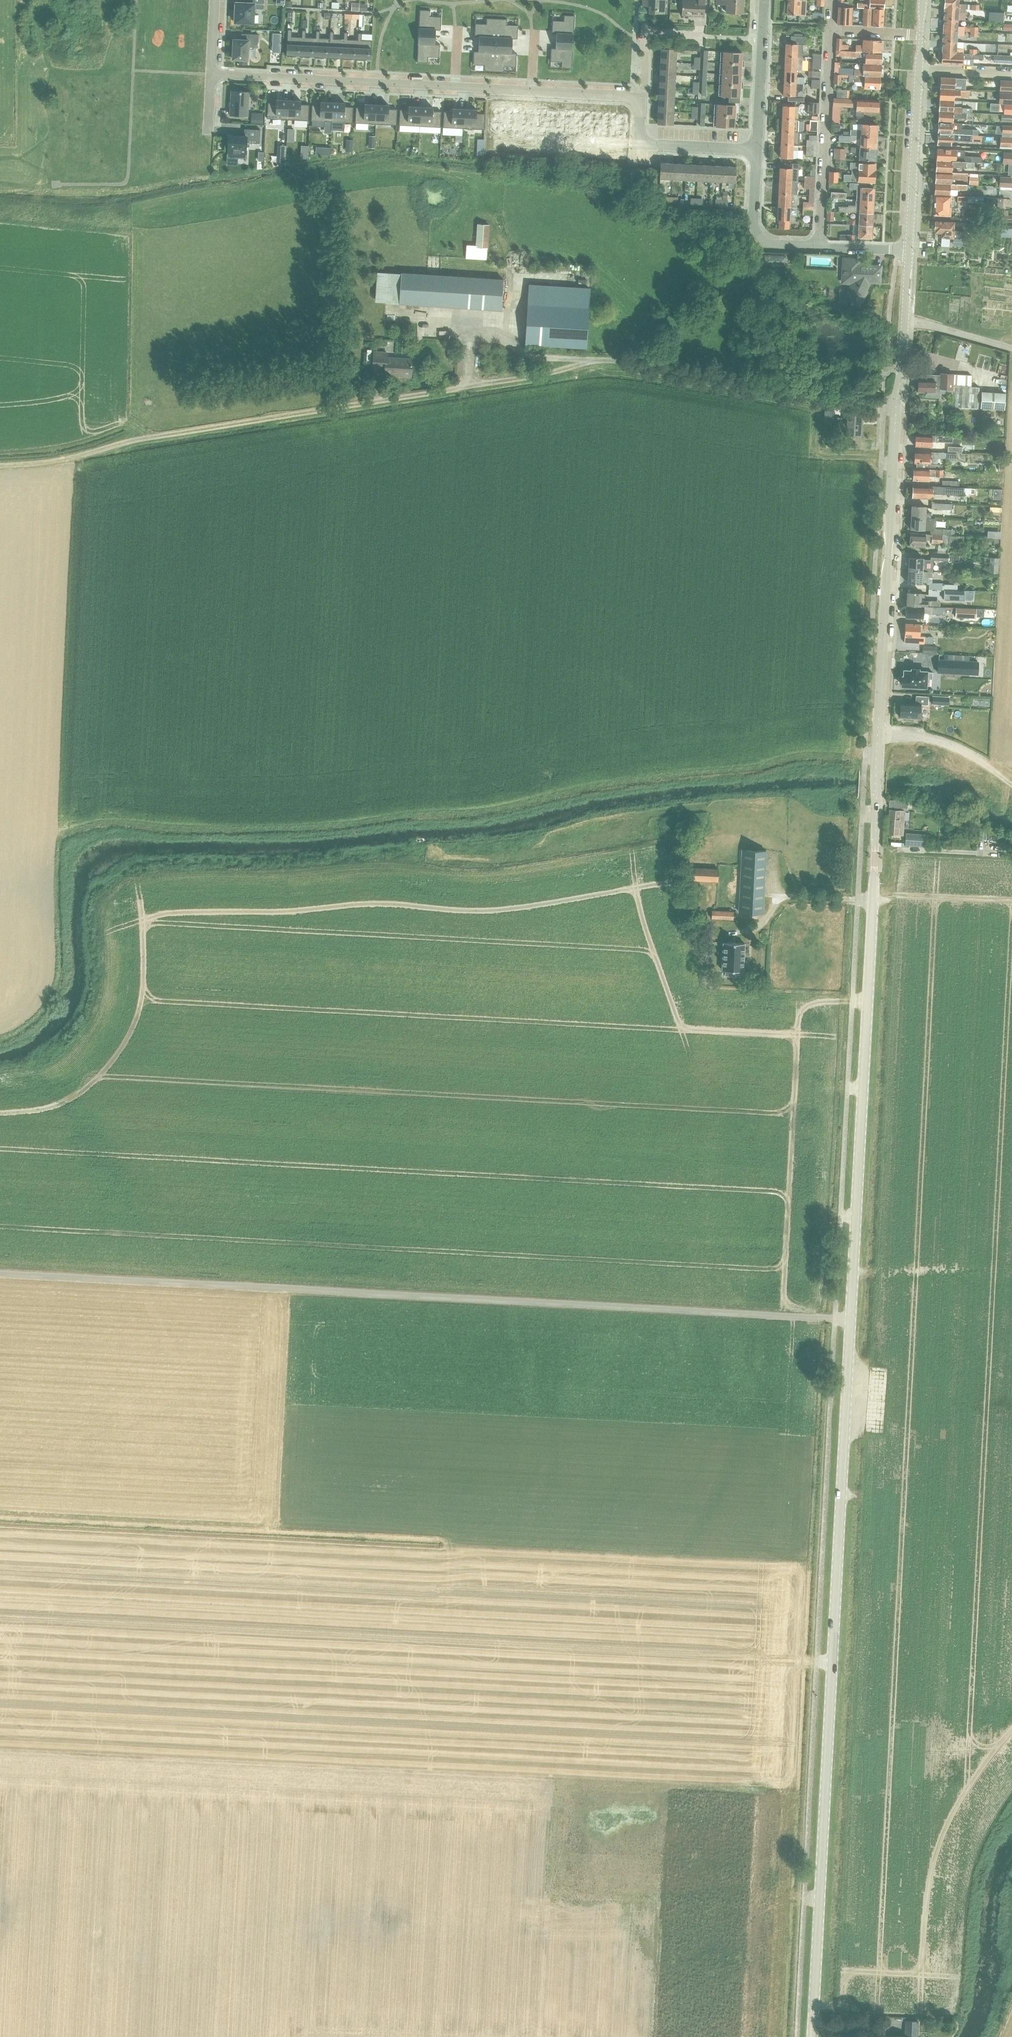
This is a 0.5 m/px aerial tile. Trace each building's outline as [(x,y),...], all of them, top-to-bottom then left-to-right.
[(247,3),(236,2),(236,13),(235,13),(235,23),(243,23),(253,23),(254,14),(255,14),(255,8),(264,9),(264,0),(247,0),(247,3)] [(649,13),(665,14),(666,0),(643,0),(642,6),(649,6),(649,13)] [(682,15),(704,16),(705,0),(698,0),(698,1),(686,0),(682,0),(682,15)] [(743,13),(744,0),(717,0),(717,4),(726,4),(726,12),(743,13)] [(787,15),(799,15),(805,15),(806,0),(801,0),(788,0),(787,15)] [(865,8),(884,9),(884,0),(869,0),(869,4),(857,3),(857,8),(865,8)] [(945,8),(965,9),(966,4),(959,4),(959,0),(945,0),(945,8)] [(843,7),(838,7),(837,24),(851,25),(852,7),(843,7)] [(870,24),(873,24),(873,26),(883,26),(884,9),(865,8),(864,25),(870,26),(870,24)] [(945,8),(944,19),(958,20),(965,20),(965,9),(945,8)] [(430,10),(420,9),(418,36),(435,37),(436,30),(441,30),(441,17),(430,16),(430,11),(430,10)] [(552,30),(552,33),(556,34),(556,41),(564,41),(573,42),(575,15),(564,15),(564,18),(564,21),(553,20),(552,20),(552,30)] [(497,18),(487,18),(486,19),(487,19),(487,24),(475,23),(474,36),(479,37),(479,44),(496,45),(497,18)] [(507,19),(497,18),(496,45),(512,46),(513,38),(517,39),(518,26),(506,25),(507,20),(507,19)] [(944,19),(943,30),(964,31),(970,32),(978,32),(978,27),(958,26),(958,20),(944,19)] [(301,57),(302,37),(292,36),(292,29),(288,29),(286,56),(301,57)] [(315,57),(316,38),(306,37),(306,30),(302,30),(302,37),(301,57),(315,57)] [(943,30),(943,41),(957,42),(957,36),(964,36),(964,31),(943,30)] [(329,58),(330,38),(320,38),(320,31),(316,31),(316,38),(315,57),(329,58)] [(343,59),(344,39),(334,38),(334,31),(330,31),(330,38),(329,58),(343,59)] [(343,59),(357,59),(358,40),(348,39),(348,32),(344,32),(344,39),(343,59)] [(248,60),(248,47),(258,48),(259,34),(242,33),(241,40),(234,39),(233,59),(248,60)] [(358,40),(357,59),(371,60),(372,40),(362,40),(362,33),(358,33),(358,40)] [(435,37),(418,36),(417,62),(428,63),(428,62),(427,62),(428,57),(439,57),(440,44),(435,44),(435,37)] [(786,44),(785,57),(802,58),(803,45),(806,45),(806,37),(791,36),(791,44),(786,44)] [(837,38),(836,50),(848,51),(848,45),(842,45),(842,39),(837,38)] [(855,51),(880,52),(881,41),(863,40),(863,45),(856,45),(855,51)] [(550,57),(550,61),(551,61),(562,62),(562,67),(561,67),(561,68),(564,68),(572,68),(573,42),(564,41),(556,41),(556,48),(551,48),(550,57)] [(943,41),(942,52),(963,53),(963,49),(956,48),(957,42),(943,41)] [(474,51),(473,64),(485,65),(484,70),(484,71),(494,71),(496,45),(479,44),(478,51),(474,51)] [(494,71),(504,72),(504,71),(504,66),(516,66),(517,53),(512,53),(512,46),(496,45),(494,71)] [(662,49),(661,62),(676,62),(677,50),(662,49)] [(865,64),(880,64),(880,52),(855,51),(848,51),(836,50),(836,56),(866,58),(865,64)] [(724,52),(724,63),(742,64),(743,53),(724,52)] [(963,53),(942,52),(941,64),(962,65),(963,58),(982,59),(982,54),(979,54),(970,54),(963,53)] [(785,57),(785,70),(802,71),(802,58),(785,57)] [(821,59),(813,58),(812,62),(810,61),(810,68),(821,69),(821,59)] [(661,62),(660,74),(676,75),(676,62),(661,62)] [(724,63),(723,74),(742,75),(742,64),(724,63)] [(841,74),(849,75),(879,77),(880,64),(865,64),(863,64),(863,73),(860,73),(860,71),(852,71),(852,69),(839,68),(839,74),(841,74)] [(785,70),(784,83),(796,83),(802,84),(804,84),(804,78),(796,77),(796,71),(802,71),(785,70)] [(660,74),(660,87),(675,88),(676,75),(660,74)] [(723,74),(722,85),(741,86),(742,75),(723,74)] [(879,77),(849,75),(849,81),(865,82),(864,88),(879,89),(879,77)] [(941,77),(940,89),(969,90),(970,86),(955,85),(955,78),(941,77)] [(1011,91),(1011,81),(1001,80),(1000,91),(1011,91)] [(784,83),(783,95),(790,96),(794,96),(802,96),(802,84),(796,83),(784,83)] [(741,86),(722,85),(722,96),(729,96),(728,102),(740,103),(741,86)] [(660,87),(659,99),(674,99),(675,88),(660,87)] [(940,89),(940,100),(954,100),(954,96),(969,97),(969,90),(940,89)] [(837,90),(837,99),(846,99),(846,90),(837,90)] [(231,91),(230,115),(248,116),(249,92),(231,91)] [(1011,103),(1011,94),(1000,93),(999,103),(1011,103)] [(846,99),(837,99),(833,98),(833,104),(856,105),(855,115),(862,115),(862,111),(877,112),(878,101),(846,99)] [(288,119),(289,100),(277,99),(276,103),(268,102),(267,118),(288,119)] [(659,99),(659,111),(674,112),(674,99),(659,99)] [(289,100),(288,119),(309,121),(310,105),(301,104),(301,101),(289,100)] [(940,100),(939,111),(970,112),(970,108),(953,107),(954,100),(940,100)] [(312,105),(311,121),(312,121),(312,126),(324,127),(325,121),(332,122),(333,102),(321,102),(320,105),(312,105)] [(332,122),(331,130),(343,130),(344,122),(353,123),(353,107),(345,106),(345,103),(333,102),(332,122)] [(807,113),(818,113),(819,102),(807,102),(807,113)] [(1004,114),(1011,114),(1011,104),(1004,103),(1004,114)] [(355,123),(355,128),(368,129),(368,124),(376,124),(377,104),(364,104),(364,107),(356,107),(355,123)] [(377,104),(376,124),(397,125),(397,109),(389,109),(389,105),(377,104)] [(718,104),(717,116),(736,117),(736,105),(718,104)] [(783,105),(782,119),(798,120),(799,106),(783,105)] [(420,126),(421,107),(408,106),(408,110),(400,109),(399,125),(420,126)] [(421,107),(420,126),(441,127),(441,111),(433,111),(433,107),(421,107)] [(464,128),(465,109),(452,108),(452,112),(444,111),(443,127),(464,128)] [(465,109),(464,128),(485,129),(485,113),(477,113),(477,109),(465,109)] [(496,109),(495,129),(510,130),(511,110),(496,109)] [(511,110),(510,130),(523,131),(525,111),(511,110)] [(525,111),(523,131),(537,131),(538,111),(530,111),(525,111)] [(538,111),(537,131),(551,132),(552,112),(538,111)] [(674,112),(659,111),(658,124),(673,125),(674,112)] [(939,111),(938,122),(953,123),(953,118),(972,119),(972,113),(970,112),(939,111)] [(552,112),(551,132),(558,133),(565,133),(566,113),(552,112)] [(566,113),(565,133),(579,134),(580,113),(566,113)] [(580,113),(579,134),(592,134),(593,114),(580,113)] [(593,114),(592,134),(606,135),(607,115),(593,114)] [(607,115),(606,135),(620,136),(621,116),(607,115)] [(736,117),(717,116),(716,127),(735,128),(736,117)] [(782,119),(781,132),(798,133),(798,132),(798,120),(782,119)] [(806,130),(817,131),(818,120),(810,120),(809,124),(806,124),(806,130)] [(938,122),(938,133),(972,135),(978,135),(978,130),(972,129),(962,129),(962,123),(953,123),(938,122)] [(850,130),(850,135),(876,137),(877,125),(861,124),(860,133),(858,133),(858,130),(850,130)] [(1002,136),(1011,137),(1011,126),(1002,126),(1002,136)] [(228,153),(227,163),(237,164),(237,157),(246,158),(247,147),(249,147),(250,143),(260,143),(260,130),(244,129),(244,136),(241,136),(240,136),(236,136),(233,136),(229,136),(229,139),(228,153)] [(781,132),(781,145),(793,145),(799,145),(800,132),(798,132),(798,133),(781,132)] [(972,135),(938,133),(937,145),(951,145),(952,140),(972,141),(972,135)] [(807,139),(806,146),(817,146),(817,135),(809,135),(809,139),(807,139)] [(860,138),(860,148),(876,149),(876,137),(850,135),(839,135),(839,141),(850,141),(850,140),(858,141),(858,138),(860,138)] [(1002,136),(1002,137),(1000,137),(1000,146),(1011,147),(1011,137),(1002,136)] [(781,145),(780,158),(792,158),(798,158),(798,150),(793,150),(793,145),(781,145)] [(817,146),(806,146),(806,156),(816,156),(817,146)] [(860,148),(851,147),(850,152),(859,153),(859,160),(875,161),(876,149),(860,148)] [(281,155),(281,148),(275,148),(275,160),(288,160),(288,155),(281,155)] [(834,148),(834,158),(844,158),(845,148),(834,148)] [(937,149),(936,160),(971,162),(974,162),(981,163),(981,157),(964,156),(964,150),(956,150),(956,149),(937,149)] [(1003,152),(1003,163),(1011,164),(1011,152),(1003,152)] [(936,160),(936,171),(951,173),(951,168),(970,169),(974,169),(974,162),(971,162),(936,160)] [(850,162),(850,170),(855,170),(858,170),(858,171),(857,181),(873,182),(874,164),(855,163),(850,162)] [(661,178),(673,179),(674,164),(662,163),(661,178)] [(673,179),(686,180),(687,165),(674,164),(673,179)] [(686,180),(698,180),(699,165),(687,165),(686,180)] [(698,180),(711,181),(712,166),(699,165),(698,180)] [(711,181),(723,182),(724,167),(712,166),(711,181)] [(724,167),(723,182),(736,183),(736,167),(724,167)] [(780,168),(779,181),(798,182),(798,175),(791,175),(792,169),(780,168)] [(936,171),(935,183),(950,184),(951,179),(967,180),(968,173),(951,173),(936,171)] [(838,172),(829,172),(829,182),(837,183),(838,172)] [(999,186),(1011,187),(1011,177),(1000,177),(999,186)] [(779,181),(778,194),(797,195),(798,182),(779,181)] [(809,189),(809,195),(814,196),(814,189),(815,183),(804,182),(803,189),(809,189)] [(856,189),(856,194),(856,200),(873,201),(873,188),(866,188),(866,184),(849,183),(849,189),(856,189)] [(935,183),(934,194),(949,196),(950,196),(950,189),(950,184),(935,183)] [(778,194),(778,207),(797,208),(797,195),(778,194)] [(949,196),(934,194),(933,215),(949,215),(950,206),(952,206),(952,200),(950,200),(950,196),(949,196)] [(803,202),(803,208),(813,209),(813,203),(814,196),(809,195),(809,202),(803,202)] [(957,196),(957,202),(961,202),(961,206),(967,207),(968,196),(957,196)] [(873,201),(856,200),(856,205),(849,205),(848,207),(839,206),(838,212),(855,213),(859,213),(872,213),(873,201)] [(797,208),(778,207),(777,220),(779,220),(779,228),(789,229),(790,217),(796,217),(797,208)] [(997,214),(997,221),(1011,222),(1011,214),(1008,214),(1008,210),(1002,210),(1001,214),(997,214)] [(859,213),(858,225),(872,226),(872,213),(859,213)] [(941,243),(949,244),(949,238),(953,238),(953,237),(964,238),(964,231),(954,230),(954,222),(935,221),(935,223),(933,224),(933,227),(935,228),(935,230),(935,233),(941,233),(941,243)] [(488,248),(489,224),(478,224),(476,245),(468,244),(467,257),(486,259),(486,248),(488,248)] [(872,226),(858,225),(858,237),(871,238),(872,226)] [(1001,225),(1001,237),(1011,237),(1011,225),(1001,225)] [(765,255),(765,261),(769,261),(769,264),(785,264),(785,256),(765,255)] [(879,282),(879,267),(858,266),(858,260),(844,259),(843,274),(853,275),(853,283),(852,283),(844,300),(857,307),(859,303),(861,303),(866,293),(865,292),(867,287),(865,286),(865,282),(879,282)] [(775,271),(791,279),(793,273),(777,266),(775,271)] [(400,304),(400,303),(502,310),(504,279),(402,273),(401,273),(379,272),(377,301),(399,303),(400,304)] [(525,344),(564,347),(586,348),(589,288),(529,284),(525,344)] [(970,346),(971,338),(959,335),(957,344),(970,346)] [(385,374),(411,376),(412,359),(387,357),(387,352),(374,352),(373,370),(385,370),(385,374)] [(940,389),(943,389),(943,394),(952,394),(951,407),(977,408),(979,387),(971,386),(971,376),(953,374),(941,373),(941,375),(927,374),(926,380),(918,380),(917,392),(925,392),(925,397),(940,397),(940,389)] [(981,392),(980,407),(1004,409),(1005,393),(981,392)] [(824,426),(833,426),(834,410),(825,410),(824,426)] [(844,433),(861,435),(862,412),(846,411),(844,433)] [(958,436),(942,435),(915,434),(915,446),(932,447),(932,441),(957,442),(958,436)] [(916,463),(916,468),(940,469),(940,464),(931,464),(931,458),(946,458),(946,452),(915,451),(914,463),(916,463)] [(942,477),(943,469),(940,469),(916,468),(914,468),(913,480),(929,481),(929,474),(935,474),(935,476),(942,477)] [(954,487),(942,486),(936,486),(928,486),(913,486),(912,497),(932,498),(932,494),(953,495),(954,487)] [(912,505),(911,517),(931,518),(931,513),(925,513),(926,506),(912,505)] [(911,517),(911,529),(924,530),(930,530),(931,528),(934,528),(935,518),(931,518),(911,517)] [(950,535),(930,534),(910,533),(910,545),(925,546),(925,539),(931,540),(931,543),(942,543),(942,545),(958,546),(958,540),(963,540),(963,536),(950,535)] [(909,557),(908,570),(933,571),(933,566),(923,565),(923,558),(909,557)] [(933,571),(908,570),(908,583),(927,584),(927,578),(932,578),(933,571)] [(944,589),(944,600),(964,600),(965,590),(957,590),(944,589)] [(974,600),(974,591),(965,590),(964,600),(974,600)] [(921,592),(907,592),(906,605),(930,606),(930,600),(925,600),(925,594),(921,593),(921,592)] [(988,596),(988,604),(999,605),(1000,596),(988,596)] [(906,605),(906,617),(923,618),(923,612),(938,613),(946,613),(946,607),(938,607),(930,606),(906,605)] [(956,608),(955,617),(976,618),(976,609),(956,608)] [(906,642),(933,643),(933,637),(920,636),(920,624),(906,624),(906,623),(905,623),(904,642),(906,642)] [(923,654),(937,654),(937,646),(923,646),(923,654)] [(978,661),(939,659),(938,673),(970,674),(977,674),(977,667),(978,667),(978,661)] [(918,671),(918,669),(912,669),(912,671),(904,670),(904,677),(902,676),(902,685),(926,686),(926,679),(932,679),(932,672),(918,671)] [(901,702),(900,717),(908,718),(919,718),(919,720),(928,720),(929,704),(928,704),(928,697),(922,696),(916,696),(916,703),(901,702)] [(948,705),(949,697),(933,696),(932,704),(948,705)] [(889,800),(889,807),(907,808),(908,800),(889,799),(890,800),(889,800)] [(888,834),(903,835),(904,811),(890,810),(888,834)] [(979,827),(978,839),(987,840),(988,828),(979,827)] [(906,833),(905,845),(924,846),(925,834),(906,833)] [(743,850),(740,911),(763,913),(766,851),(743,850)] [(719,868),(689,866),(688,880),(718,882),(719,868)] [(711,918),(733,920),(734,911),(712,910),(711,918)] [(745,943),(723,942),(723,956),(722,966),(722,970),(726,970),(726,975),(735,975),(735,971),(743,971),(745,943)] [(918,2021),(906,2020),(905,2036),(891,2035),(891,2036),(917,2036),(918,2021)]
